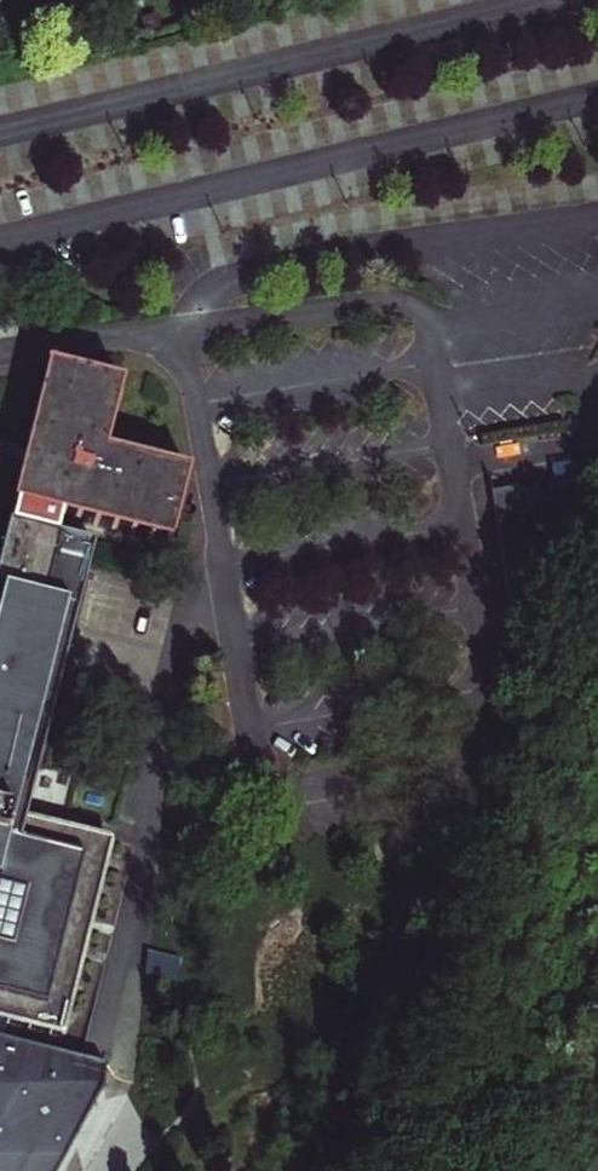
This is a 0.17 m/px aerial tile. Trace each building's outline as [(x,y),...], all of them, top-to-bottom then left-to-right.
[(33,516),(141,543),(149,515),(152,501),(160,471),(91,454),(108,387),(77,379),(62,375),(32,368),(0,497),(0,508),(1,508),(0,511),(0,1025),(50,1038),(100,837),(1,812),(68,544),(28,534),(33,516)] [(62,375),(77,379),(79,372),(64,368),(62,375)] [(532,482),(489,491),(492,508),(535,500),(532,482)] [(492,508),(489,491),(486,491),(513,639),(514,640),(515,641),(516,641),(518,640),(519,639),(566,494),(543,498),(535,500),(492,508)] [(158,503),(152,501),(149,515),(154,517),(158,503)] [(86,1087),(89,1065),(0,1043),(0,1170),(42,1170),(86,1087)]
